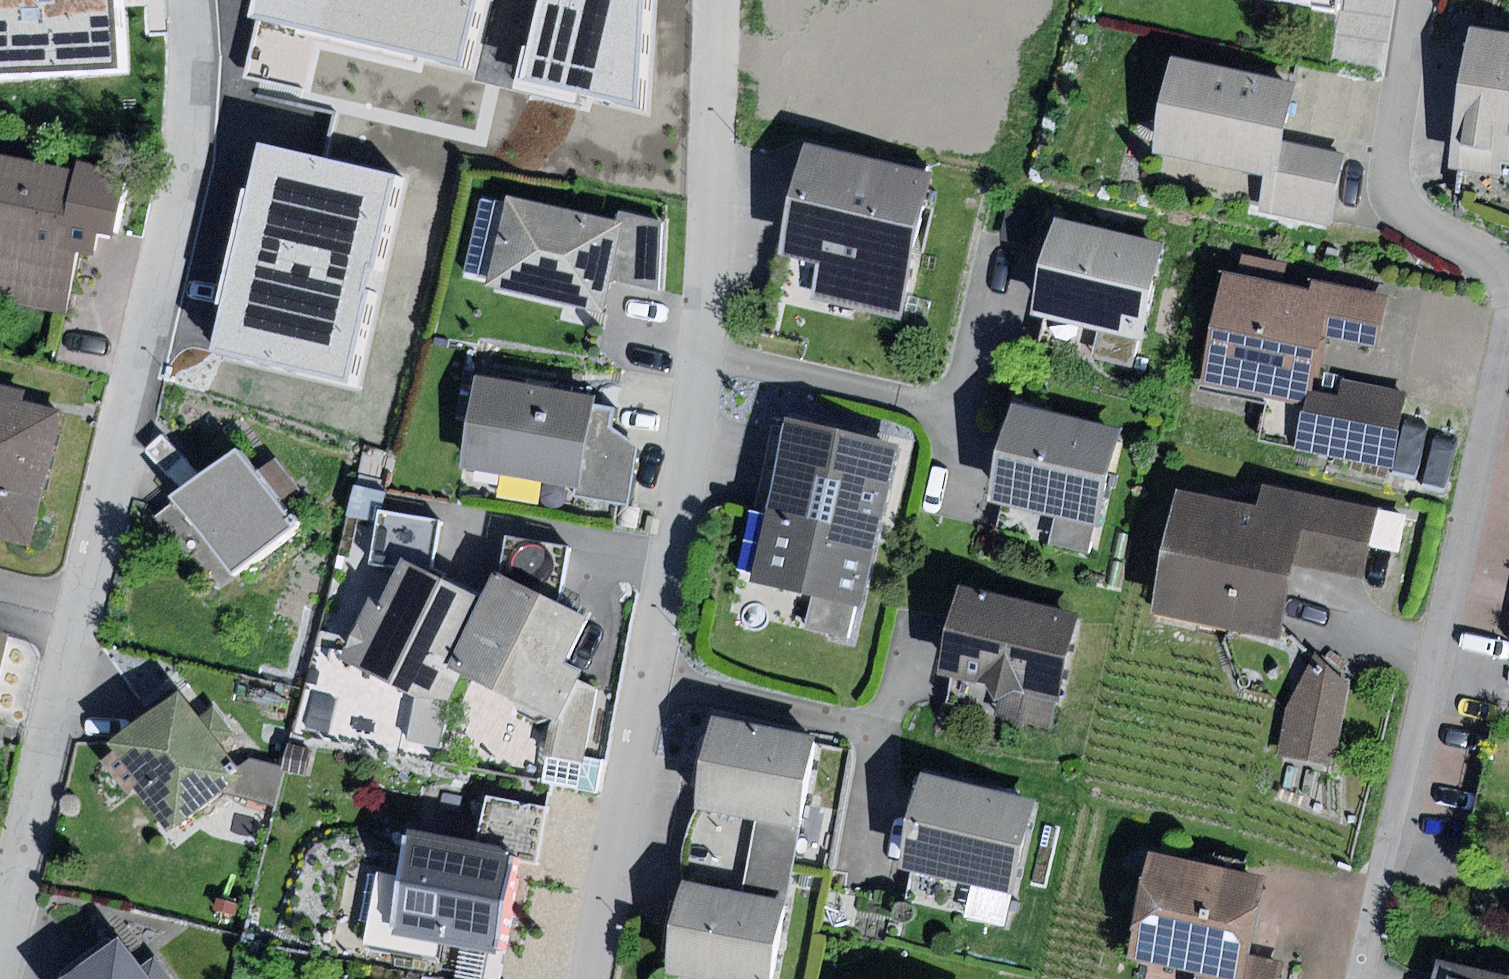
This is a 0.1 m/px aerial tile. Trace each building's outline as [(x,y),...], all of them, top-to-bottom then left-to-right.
[(117,67),(114,0),(0,0),(0,74),(117,67)] [(255,21),(469,70),(485,0),(260,0),(255,21)] [(525,86),(645,111),(651,0),(545,0),(525,86)] [(1471,28),(1451,168),(1501,175),(1503,161),(1508,162),(1508,33),(1471,28)] [(1297,83),(1175,59),(1157,151),(1278,175),(1285,141),(1297,83)] [(1347,153),(1285,141),(1278,175),(1271,213),(1333,225),(1347,153)] [(405,178),(266,147),(218,355),(357,387),(405,178)] [(931,172),(808,147),(785,254),(820,261),(812,300),(901,318),(931,172)] [(0,157),(0,300),(67,313),(78,253),(94,256),(99,232),(115,235),(128,171),(81,162),(79,172),(0,157)] [(622,222),(505,196),(486,285),(602,310),(609,279),(622,222)] [(623,211),(622,222),(609,279),(659,292),(662,221),(623,211)] [(1165,245),(1062,220),(1039,314),(1048,317),(1100,330),(1093,357),(1134,368),(1165,245)] [(1310,291),(1226,274),(1204,382),(1308,403),(1311,390),(1322,336),(1379,347),(1389,296),(1312,281),(1310,291)] [(1100,330),(1048,317),(1042,344),(1093,357),(1100,330)] [(595,395),(478,377),(464,468),(581,486),(594,405),(595,395)] [(1411,394),(1340,379),(1337,395),(1311,390),(1308,403),(1298,449),(1394,469),(1411,394)] [(31,546),(64,414),(22,403),(25,392),(0,386),(0,538),(31,546)] [(614,409),(594,405),(581,486),(579,496),(629,504),(638,446),(611,427),(614,409)] [(1119,432),(1016,407),(993,502),(1003,504),(1054,517),(1047,544),(1089,555),(1119,432)] [(902,445),(789,419),(752,580),(815,594),(808,628),(849,637),(856,605),(864,607),(902,445)] [(238,448),(172,498),(177,504),(230,573),(296,523),(238,448)] [(1260,507),(1179,490),(1154,615),(1279,640),(1295,563),(1366,578),(1380,509),(1264,485),(1260,507)] [(230,573),(177,504),(158,517),(211,587),(230,573)] [(1054,517),(1003,504),(996,531),(1047,544),(1054,517)] [(370,565),(399,566),(402,559),(431,572),(439,519),(379,509),(370,565)] [(506,536),(501,574),(559,602),(569,546),(506,536)] [(371,595),(342,656),(417,697),(408,743),(442,749),(453,671),(489,599),(431,572),(402,559),(399,566),(383,600),(371,595)] [(489,599),(453,671),(551,717),(544,755),(583,760),(598,688),(579,679),(582,670),(565,663),(588,616),(559,602),(501,574),(489,599)] [(1080,612),(962,586),(942,676),(951,678),(986,686),(1001,703),(998,715),(997,719),(1054,732),(1080,612)] [(0,630),(0,674),(10,633),(0,630)] [(1315,655),(1286,707),(1342,718),(1349,684),(1315,655)] [(986,686),(951,678),(947,703),(998,715),(1001,703),(986,686)] [(178,696),(110,744),(115,751),(102,760),(128,797),(137,790),(167,832),(223,793),(276,807),(286,768),(252,759),(260,753),(231,712),(225,717),(214,702),(193,717),(178,696)] [(1286,707),(1277,755),(1333,766),(1342,718),(1286,707)] [(817,738),(712,718),(695,809),(708,812),(800,828),(817,738)] [(1038,799),(925,771),(902,867),(1014,895),(1038,799)] [(489,795),(479,845),(519,853),(540,857),(549,806),(489,795)] [(800,828),(708,812),(702,847),(795,863),(800,828)] [(479,845),(410,835),(403,876),(373,871),(364,926),(462,942),(503,949),(519,853),(479,845)] [(795,863),(702,847),(695,885),(788,901),(795,863)] [(1151,851),(1128,958),(1196,973),(1195,978),(1285,978),(1288,964),(1250,956),(1267,877),(1151,851)] [(683,883),(667,974),(696,978),(775,978),(788,901),(699,886),(695,885),(683,883)] [(67,978),(151,978),(121,939),(67,978)] [(455,978),(498,978),(503,949),(462,942),(455,978)] [(1440,962),(1436,978),(1508,978),(1440,962)]
